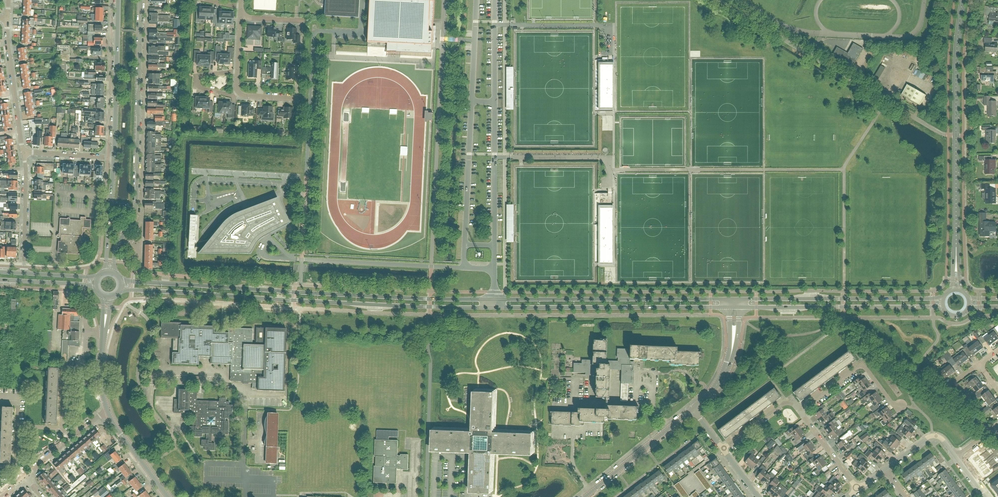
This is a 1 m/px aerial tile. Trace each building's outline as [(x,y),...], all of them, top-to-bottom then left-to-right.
[(325,16),(358,18),(359,18),(360,0),(326,0),(325,16)] [(387,48),(387,49),(387,52),(395,52),(432,54),(432,40),(434,40),(435,39),(435,37),(432,37),(434,0),(370,0),(368,47),(387,48)] [(994,10),(997,11),(997,8),(985,6),(984,16),(990,17),(989,22),(993,23),(993,22),(996,22),(996,23),(997,24),(997,13),(994,13),(994,10)] [(199,14),(196,14),(195,23),(199,23),(199,19),(206,19),(206,7),(202,7),(202,8),(200,8),(199,14)] [(216,19),(216,15),(212,15),(213,9),(210,8),(211,7),(206,7),(206,19),(212,20),(212,23),(215,24),(216,19)] [(221,24),(225,24),(226,12),(222,12),(222,13),(219,13),(219,19),(216,19),(215,24),(215,27),(221,28),(221,24)] [(233,12),(226,12),(225,24),(232,24),(232,18),(233,18),(233,12)] [(261,36),(261,27),(248,26),(247,38),(256,39),(257,36),(261,36)] [(174,28),(174,32),(167,32),(167,37),(176,37),(176,29),(174,28)] [(267,28),(267,37),(279,37),(279,31),(275,31),(275,28),(267,28)] [(296,35),(296,29),(287,28),(287,40),(295,40),(295,43),(299,44),(300,35),(296,35)] [(102,38),(98,38),(94,38),(94,36),(87,35),(83,35),(83,39),(87,39),(87,41),(88,41),(88,44),(102,45),(102,38)] [(984,37),(984,43),(986,44),(985,52),(997,52),(997,45),(997,44),(992,44),(992,38),(984,37)] [(848,53),(837,47),(835,50),(832,55),(853,66),(854,65),(857,59),(860,53),(863,49),(853,43),(848,53)] [(90,56),(97,56),(101,56),(101,55),(102,55),(102,53),(101,53),(101,49),(92,49),(92,46),(87,46),(87,51),(87,56),(90,56)] [(222,64),(223,64),(224,55),(220,55),(221,46),(215,46),(215,56),(218,57),(217,64),(218,64),(218,65),(222,65),(222,64)] [(227,55),(224,55),(223,64),(225,64),(225,65),(229,65),(230,58),(233,58),(233,48),(228,48),(227,55)] [(200,51),(194,51),(193,58),(197,58),(197,65),(198,65),(198,66),(202,67),(202,66),(203,66),(204,56),(200,56),(200,51)] [(204,56),(203,66),(204,66),(204,67),(208,67),(208,66),(210,66),(210,59),(213,59),(214,52),(210,52),(208,52),(207,56),(204,56)] [(69,61),(69,53),(61,53),(60,63),(67,63),(67,61),(69,61)] [(600,90),(600,111),(613,111),(613,60),(608,60),(601,60),(600,60),(600,88),(600,90)] [(95,71),(99,71),(99,70),(104,70),(105,69),(105,67),(104,67),(104,63),(98,63),(94,62),(94,61),(90,61),(90,66),(95,66),(95,71)] [(249,64),(248,77),(256,78),(257,69),(261,69),(261,61),(255,61),(254,65),(249,64)] [(272,66),(272,69),(270,69),(270,68),(265,68),(262,67),(262,74),(265,75),(267,75),(267,72),(270,72),(270,71),(271,71),(271,79),(277,79),(278,63),(272,63),(272,65),(271,65),(271,66),(272,66)] [(285,72),(285,76),(286,76),(286,80),(295,80),(295,72),(299,72),(299,65),(293,64),(293,68),(287,68),(287,72),(285,72)] [(873,79),(877,81),(885,68),(881,66),(873,79)] [(986,70),(986,67),(977,67),(977,70),(980,70),(980,73),(982,73),(982,81),(990,81),(990,84),(994,84),(994,88),(994,78),(996,78),(996,79),(997,70),(996,70),(996,72),(986,72),(986,70)] [(95,76),(95,75),(88,75),(88,72),(84,72),(84,79),(94,79),(94,78),(96,78),(96,81),(100,81),(105,81),(105,76),(100,76),(95,76)] [(927,95),(908,85),(902,95),(921,106),(927,95)] [(202,112),(202,108),(203,97),(199,97),(199,98),(196,97),(196,100),(192,100),(192,111),(195,111),(202,112)] [(206,97),(203,97),(202,108),(208,109),(208,112),(212,112),(213,102),(209,102),(209,98),(206,98),(206,97)] [(990,97),(984,97),(984,105),(988,105),(988,116),(996,116),(996,102),(990,102),(990,97)] [(221,114),(224,114),(225,103),(223,103),(223,101),(220,101),(220,102),(219,102),(219,109),(215,109),(214,117),(221,118),(221,114)] [(227,103),(225,103),(224,114),(228,114),(227,118),(234,118),(235,110),(231,110),(231,103),(230,103),(230,102),(227,102),(227,103)] [(239,106),(238,115),(241,115),(243,116),(243,117),(248,117),(248,116),(250,116),(253,116),(253,108),(250,108),(250,106),(242,105),(242,107),(239,106)] [(258,109),(257,115),(263,116),(263,117),(271,118),(272,107),(264,107),(264,109),(258,109)] [(293,115),(294,112),(293,112),(292,112),(292,108),(284,108),(284,109),(278,109),(278,116),(284,117),(284,118),(292,119),(292,115),(293,115)] [(95,117),(104,117),(104,114),(104,113),(95,112),(95,110),(84,109),(84,114),(95,115),(95,117)] [(430,121),(436,121),(436,114),(430,114),(431,112),(428,112),(427,123),(430,123),(430,121)] [(10,121),(3,122),(0,122),(0,132),(7,131),(6,128),(10,128),(10,121)] [(991,127),(982,127),(982,131),(986,131),(986,144),(995,144),(995,134),(996,134),(996,130),(991,130),(991,127)] [(37,138),(34,138),(33,145),(36,145),(37,146),(38,145),(39,145),(40,142),(40,138),(42,138),(42,132),(38,132),(37,138)] [(4,143),(5,146),(13,145),(12,139),(8,140),(7,136),(4,137),(3,137),(0,137),(0,143),(4,143)] [(84,148),(91,148),(91,143),(84,142),(84,139),(88,139),(88,137),(81,137),(80,143),(84,143),(83,148),(84,148)] [(91,143),(91,148),(98,149),(97,149),(98,149),(98,143),(95,143),(96,141),(99,141),(100,138),(92,138),(91,143)] [(993,156),(984,156),(984,161),(986,161),(986,174),(992,174),(995,174),(995,166),(996,166),(996,160),(992,160),(992,157),(993,157),(993,156)] [(14,157),(6,158),(8,168),(12,167),(11,164),(15,163),(14,157)] [(35,173),(35,174),(37,174),(37,178),(40,178),(43,178),(53,178),(53,164),(37,163),(37,167),(35,167),(35,170),(35,172),(35,173)] [(73,177),(76,177),(76,170),(73,170),(74,165),(68,165),(68,174),(67,174),(67,175),(73,175),(73,177)] [(79,176),(85,176),(85,166),(80,165),(79,171),(76,170),(76,177),(79,177),(79,176)] [(90,178),(93,178),(93,172),(90,171),(91,166),(85,166),(85,176),(90,176),(90,178)] [(93,172),(93,178),(96,178),(96,176),(102,176),(102,175),(103,175),(103,173),(102,173),(102,166),(97,166),(96,172),(93,172)] [(996,189),(990,189),(990,184),(982,184),(982,189),(985,189),(985,193),(987,193),(987,199),(985,199),(986,204),(996,204),(996,189)] [(600,225),(600,263),(612,263),(612,193),(608,193),(600,193),(600,223),(600,225)] [(227,219),(222,224),(209,240),(208,241),(199,251),(197,254),(245,254),(250,254),(254,246),(256,243),(258,241),(261,239),(264,237),(266,236),(269,234),(289,223),(279,200),(277,197),(260,204),(249,208),(243,210),(238,212),(232,215),(227,219)] [(66,254),(67,254),(67,253),(78,254),(79,254),(80,252),(81,245),(83,246),(84,244),(83,244),(83,238),(84,238),(84,237),(82,237),(82,235),(82,234),(83,232),(83,231),(82,230),(82,228),(90,228),(91,220),(85,220),(86,218),(81,217),(80,220),(81,220),(81,221),(69,220),(69,223),(67,222),(67,219),(60,218),(60,223),(59,235),(62,235),(62,236),(62,237),(61,237),(60,244),(58,244),(57,252),(66,253),(66,254)] [(986,223),(986,222),(980,222),(980,236),(990,236),(990,231),(996,231),(996,223),(986,223)] [(16,243),(11,243),(11,246),(7,246),(7,257),(11,258),(11,257),(14,257),(16,256),(16,247),(16,243)] [(58,315),(57,330),(69,330),(69,320),(74,321),(74,316),(77,316),(78,309),(62,309),(62,315),(58,315)] [(61,362),(68,362),(68,346),(78,346),(79,322),(70,322),(69,331),(63,330),(61,362)] [(286,329),(265,328),(256,328),(255,342),(264,342),(264,345),(252,345),(252,329),(228,328),(228,333),(222,333),(214,332),(214,326),(202,326),(202,324),(201,324),(200,323),(199,322),(198,322),(197,323),(196,323),(195,324),(195,325),(195,326),(180,325),(181,323),(161,322),(161,338),(173,338),(172,353),(172,364),(198,365),(199,356),(211,357),(210,364),(231,365),(230,380),(231,381),(242,382),(242,380),(248,381),(248,383),(252,383),(252,389),(257,389),(257,391),(284,391),(286,329)] [(995,342),(997,340),(997,336),(997,335),(997,326),(988,333),(989,335),(995,342)] [(979,337),(984,343),(986,341),(989,346),(995,342),(989,335),(984,339),(982,336),(979,337)] [(984,343),(979,337),(977,339),(978,341),(973,345),(979,352),(984,348),(981,345),(984,343)] [(585,373),(585,375),(594,376),(594,373),(597,373),(597,398),(608,398),(609,370),(622,370),(621,401),(633,401),(633,399),(630,399),(630,401),(627,401),(628,383),(625,383),(625,382),(628,382),(628,380),(627,380),(627,378),(632,379),(632,383),(630,383),(632,383),(633,365),(630,365),(630,358),(643,359),(670,360),(670,364),(699,365),(699,353),(675,352),(675,348),(635,347),(635,346),(630,345),(630,350),(627,350),(627,349),(617,349),(617,358),(618,358),(618,361),(605,361),(606,341),(595,340),(594,360),(582,360),(582,364),(574,363),(574,368),(572,368),(572,372),(585,373)] [(965,348),(969,354),(971,352),(974,356),(979,352),(973,345),(969,348),(966,344),(963,347),(964,349),(965,348)] [(959,356),(964,363),(964,362),(965,363),(967,362),(967,361),(969,359),(967,356),(969,354),(965,348),(964,349),(962,350),(964,352),(959,356)] [(980,353),(984,358),(989,354),(985,349),(980,353)] [(842,370),(856,360),(849,351),(835,361),(842,370)] [(959,367),(964,363),(959,356),(957,354),(950,360),(954,365),(957,363),(959,367)] [(943,366),(950,376),(955,372),(952,367),(954,365),(950,360),(948,361),(950,365),(947,367),(946,365),(943,366)] [(835,361),(821,372),(828,381),(842,370),(835,361)] [(941,368),(943,370),(940,372),(939,370),(936,372),(941,378),(943,376),(945,379),(950,376),(943,366),(941,368)] [(59,368),(48,368),(45,424),(56,424),(59,368)] [(821,372),(807,382),(814,391),(828,381),(821,372)] [(87,384),(92,384),(92,376),(86,377),(86,375),(83,376),(84,385),(87,385),(87,384)] [(188,376),(187,386),(199,386),(199,376),(188,376)] [(860,377),(858,379),(852,383),(855,387),(857,389),(868,381),(865,377),(862,379),(860,377)] [(973,387),(980,382),(976,377),(973,379),(971,377),(964,383),(966,386),(968,385),(970,389),(973,387)] [(871,385),(868,381),(857,389),(859,392),(856,394),(858,396),(859,394),(861,397),(868,392),(866,390),(871,385)] [(800,401),(814,391),(807,382),(793,392),(796,397),(796,398),(797,398),(800,401)] [(984,387),(980,382),(973,387),(977,392),(975,394),(977,396),(983,392),(981,389),(984,387)] [(767,408),(780,397),(781,397),(778,393),(779,393),(778,392),(777,392),(774,388),(760,399),(767,408)] [(178,399),(176,399),(174,399),(174,413),(194,414),(194,418),(193,418),(193,422),(193,426),(189,426),(189,433),(192,433),(192,437),(202,437),(202,434),(206,434),(206,440),(201,440),(201,447),(204,447),(204,450),(214,450),(215,444),(211,443),(212,440),(212,434),(215,434),(214,437),(225,438),(225,435),(228,435),(228,425),(228,421),(225,421),(225,418),(229,418),(229,415),(232,415),(232,405),(229,405),(229,402),(226,402),(226,398),(219,398),(219,401),(218,401),(216,401),(198,401),(197,401),(197,396),(197,391),(189,391),(189,390),(178,389),(178,390),(178,399)] [(432,431),(431,451),(471,452),(469,492),(489,493),(489,492),(490,492),(490,490),(491,490),(491,489),(493,489),(494,453),(530,454),(530,453),(532,453),(532,452),(533,452),(533,451),(534,433),(495,431),(495,430),(496,390),(477,389),(477,391),(476,391),(476,392),(474,392),(474,393),(473,393),(472,429),(472,430),(435,429),(434,429),(434,430),(433,430),(433,431),(432,431)] [(984,394),(983,392),(977,396),(979,398),(982,396),(986,401),(993,395),(989,390),(984,394)] [(871,392),(863,398),(862,398),(864,401),(861,403),(863,404),(866,402),(868,405),(871,402),(879,396),(876,392),(873,394),(871,392)] [(989,409),(990,409),(995,405),(993,403),(997,400),(993,395),(986,401),(985,403),(988,407),(982,411),(983,414),(989,409)] [(882,400),(879,396),(871,402),(872,405),(869,407),(873,412),(879,407),(877,404),(882,400)] [(746,409),(753,418),(767,408),(760,399),(746,409)] [(848,407),(843,400),(840,403),(845,409),(848,407)] [(825,407),(823,404),(818,409),(819,411),(814,415),(817,419),(826,413),(822,409),(825,407)] [(995,405),(990,409),(991,412),(993,411),(997,416),(997,415),(997,407),(995,405)] [(2,407),(0,450),(0,463),(10,464),(13,408),(2,407)] [(551,413),(551,424),(549,424),(584,425),(584,421),(604,422),(604,416),(608,417),(608,418),(637,419),(637,408),(608,407),(608,410),(600,409),(600,410),(580,410),(580,414),(551,413)] [(882,417),(890,411),(887,407),(881,411),(880,408),(873,413),(875,416),(876,415),(877,417),(880,415),(882,417)] [(732,420),(739,428),(753,418),(746,409),(732,420)] [(893,415),(890,411),(882,417),(883,419),(880,422),(883,426),(892,420),(890,417),(893,415)] [(827,415),(826,413),(817,419),(820,424),(826,419),(828,422),(835,416),(831,412),(827,415)] [(265,438),(265,439),(264,440),(264,441),(264,442),(264,443),(264,444),(264,445),(266,445),(266,463),(275,463),(277,414),(267,414),(267,416),(267,415),(266,416),(266,417),(265,418),(265,419),(264,421),(264,422),(264,423),(264,424),(264,425),(264,426),(264,427),(264,428),(264,429),(265,430),(265,431),(265,432),(265,433),(265,434),(265,435),(265,436),(265,437),(265,438)] [(837,428),(836,428),(839,426),(836,422),(838,420),(836,418),(827,425),(829,427),(825,430),(828,434),(837,428)] [(907,419),(901,426),(913,435),(916,431),(911,427),(913,424),(907,419)] [(725,439),(739,428),(732,420),(718,430),(725,439)] [(792,435),(793,437),(802,431),(799,426),(796,429),(794,426),(785,433),(787,435),(788,435),(789,437),(792,435)] [(909,439),(913,435),(901,426),(896,432),(902,437),(904,435),(909,439)] [(838,430),(837,428),(828,434),(831,438),(837,434),(839,437),(846,431),(844,428),(842,430),(841,428),(838,430)] [(97,441),(98,442),(100,440),(98,438),(100,436),(95,429),(90,433),(97,441)] [(398,437),(398,431),(377,430),(376,440),(375,440),(374,457),(376,457),(376,466),(374,466),(373,483),(397,484),(397,468),(400,469),(400,470),(408,470),(408,455),(401,454),(401,456),(397,455),(398,440),(389,440),(389,437),(398,437)] [(805,435),(802,431),(793,437),(795,440),(793,441),(796,446),(801,441),(799,439),(805,435)] [(889,440),(897,447),(901,442),(895,438),(897,436),(891,431),(889,433),(892,436),(889,440)] [(839,449),(848,443),(845,439),(849,435),(847,432),(839,438),(842,441),(836,445),(839,449)] [(86,436),(92,443),(94,441),(95,442),(97,441),(90,433),(86,436)] [(768,442),(771,438),(765,433),(762,436),(768,442)] [(863,443),(869,438),(871,437),(868,433),(866,434),(860,439),(863,443)] [(90,445),(92,443),(86,436),(82,440),(90,449),(92,447),(90,445)] [(894,451),(897,447),(889,440),(887,438),(884,442),(883,441),(882,442),(880,440),(878,442),(887,449),(889,446),(894,451)] [(88,450),(90,449),(82,440),(78,443),(84,450),(86,448),(88,450)] [(771,440),(766,446),(770,449),(775,443),(771,440)] [(699,451),(703,448),(698,441),(693,445),(698,452),(699,451)] [(796,448),(798,450),(801,454),(804,452),(813,445),(810,441),(804,445),(802,443),(796,448)] [(874,451),(882,458),(885,454),(880,449),(882,447),(876,441),(873,444),(877,447),(874,451)] [(81,452),(84,450),(78,443),(74,447),(81,456),(83,454),(81,452)] [(849,445),(848,443),(839,449),(842,453),(854,445),(852,443),(849,445)] [(693,445),(688,449),(693,455),(694,455),(697,453),(699,456),(700,457),(702,456),(701,454),(699,451),(698,452),(693,445)] [(813,445),(804,452),(806,454),(803,456),(807,461),(813,457),(811,454),(816,450),(813,445)] [(79,457),(81,456),(74,447),(70,450),(75,457),(77,455),(79,457)] [(696,458),(694,455),(693,455),(688,449),(683,452),(688,459),(689,458),(692,456),(694,459),(696,458)] [(748,466),(755,457),(753,456),(756,452),(751,449),(746,455),(749,457),(744,462),(748,466)] [(75,457),(70,450),(66,454),(72,461),(74,460),(73,459),(75,457)] [(879,462),(882,458),(874,451),(872,453),(868,450),(864,455),(871,460),(873,458),(879,462)] [(121,460),(115,452),(110,455),(110,456),(109,456),(107,453),(104,456),(108,462),(111,459),(112,458),(116,463),(121,460)] [(683,452),(678,456),(683,462),(684,462),(687,460),(689,463),(691,466),(693,465),(691,461),(689,458),(688,459),(683,452)] [(930,453),(925,457),(930,464),(931,463),(934,461),(936,464),(938,462),(936,459),(935,460),(930,453)] [(971,458),(975,463),(981,458),(978,453),(971,458)] [(72,461),(66,454),(62,457),(67,464),(69,462),(71,464),(73,463),(72,461)] [(859,463),(867,469),(870,465),(865,461),(867,459),(861,454),(857,458),(860,460),(859,463)] [(687,466),(684,462),(683,462),(678,456),(673,460),(678,466),(679,465),(679,466),(682,463),(685,468),(687,466)] [(811,466),(814,464),(815,467),(824,460),(821,456),(815,460),(813,457),(807,462),(809,465),(810,464),(811,466)] [(852,456),(847,461),(851,465),(856,460),(852,456)] [(63,467),(67,464),(62,457),(57,461),(63,467)] [(755,457),(748,466),(753,469),(757,464),(759,466),(765,459),(763,457),(759,461),(755,457)] [(930,464),(925,457),(920,461),(925,467),(926,467),(929,465),(931,467),(933,466),(931,463),(930,464)] [(975,463),(978,467),(985,462),(981,458),(975,463)] [(709,464),(713,469),(720,464),(716,459),(709,464)] [(673,460),(668,463),(673,470),(674,469),(675,469),(677,467),(681,472),(683,470),(681,468),(679,466),(679,465),(678,466),(673,460)] [(827,464),(824,460),(815,467),(817,469),(814,472),(817,476),(823,471),(822,469),(827,464)] [(63,467),(57,461),(53,465),(59,471),(61,469),(63,471),(65,470),(63,467)] [(925,467),(920,461),(916,464),(921,471),(921,470),(922,470),(924,468),(926,471),(928,469),(926,467),(925,467)] [(867,469),(859,463),(857,465),(854,462),(852,465),(855,467),(856,467),(863,474),(867,469)] [(988,467),(985,462),(978,467),(981,472),(988,467)] [(668,463),(664,467),(669,474),(673,471),(675,474),(677,472),(675,469),(674,469),(673,470),(668,463)] [(122,473),(128,469),(124,464),(119,468),(117,466),(113,468),(114,469),(108,472),(110,474),(117,469),(118,471),(120,470),(122,473)] [(713,469),(716,473),(713,475),(715,477),(717,475),(718,475),(717,473),(723,469),(720,464),(713,469)] [(921,471),(916,464),(911,468),(916,475),(917,474),(920,472),(922,475),(924,473),(922,470),(921,470),(921,471)] [(760,481),(767,473),(764,471),(767,468),(762,465),(758,470),(760,472),(756,478),(760,481)] [(988,467),(981,472),(985,476),(991,471),(988,467)] [(916,475),(911,468),(906,472),(911,478),(912,477),(912,478),(915,475),(917,478),(919,477),(917,474),(916,475)] [(124,479),(128,476),(131,473),(128,469),(122,473),(123,475),(120,478),(121,479),(115,484),(111,488),(108,484),(106,485),(111,492),(114,490),(114,489),(117,487),(123,483),(125,481),(124,479)] [(727,473),(723,469),(717,473),(718,475),(717,475),(720,478),(717,480),(718,482),(721,480),(721,479),(720,478),(727,473)] [(664,476),(664,477),(659,470),(654,474),(659,481),(660,480),(663,478),(665,481),(667,479),(664,476)] [(775,476),(774,475),(776,473),(772,470),(769,475),(767,473),(760,481),(764,484),(768,479),(771,481),(775,476)] [(942,480),(949,475),(945,470),(938,475),(941,479),(937,482),(938,484),(943,481),(942,480)] [(37,478),(41,482),(49,475),(47,474),(46,475),(44,472),(37,478)] [(911,478),(906,472),(901,475),(906,482),(908,485),(906,482),(910,479),(912,482),(914,480),(912,478),(912,477),(911,478)] [(730,478),(727,473),(720,478),(721,479),(721,480),(723,482),(720,485),(722,487),(725,484),(724,483),(730,478)] [(659,481),(654,474),(649,478),(654,484),(655,484),(658,482),(660,485),(662,483),(660,480),(659,481)] [(41,482),(45,486),(51,481),(49,478),(51,477),(49,475),(41,482)] [(952,480),(949,475),(942,480),(943,481),(945,484),(941,487),(942,489),(946,485),(946,484),(952,480)] [(829,482),(831,484),(839,490),(842,486),(834,480),(836,478),(833,476),(829,482)] [(132,487),(138,482),(134,477),(128,482),(127,483),(125,481),(123,483),(124,485),(127,483),(128,486),(130,484),(132,487)] [(771,496),(778,488),(776,486),(780,481),(775,477),(769,485),(772,487),(767,493),(771,496)] [(654,484),(649,478),(644,481),(649,488),(650,487),(653,485),(655,488),(657,487),(655,484),(654,484)] [(725,491),(728,489),(728,488),(734,483),(730,478),(724,483),(725,484),(727,487),(724,490),(725,491)] [(949,489),(956,484),(952,480),(946,484),(946,485),(949,488),(946,490),(947,492),(950,490),(949,489)] [(45,486),(48,490),(56,484),(54,482),(53,483),(51,481),(45,486)] [(649,488),(644,481),(640,485),(644,491),(645,491),(648,489),(650,492),(652,490),(650,487),(649,488)] [(138,490),(142,487),(138,482),(132,487),(134,490),(132,491),(134,493),(129,496),(133,496),(138,493),(136,491),(138,490)] [(52,495),(58,489),(56,487),(59,485),(57,483),(56,484),(48,490),(52,495)] [(734,483),(728,488),(728,489),(730,492),(724,496),(728,496),(732,494),(731,493),(738,488),(734,483)] [(815,495),(818,496),(826,496),(825,495),(827,493),(817,484),(815,487),(816,488),(814,490),(815,491),(813,493),(815,495)] [(839,490),(831,484),(829,486),(828,485),(825,485),(822,488),(830,495),(833,492),(836,495),(839,490)] [(956,484),(949,489),(950,490),(952,493),(949,495),(948,496),(951,496),(954,495),(953,494),(960,489),(956,484)] [(644,491),(640,485),(635,489),(640,495),(640,494),(641,495),(643,492),(646,495),(648,494),(645,491),(644,491)] [(915,496),(919,496),(923,494),(922,493),(920,490),(923,488),(922,486),(918,488),(919,489),(913,494),(915,496)] [(91,493),(93,495),(101,489),(99,487),(91,493)] [(93,495),(94,496),(95,496),(98,494),(100,496),(103,496),(108,493),(104,487),(101,489),(93,495)] [(791,487),(785,494),(789,496),(795,490),(791,487)] [(741,493),(738,488),(731,493),(732,494),(734,496),(736,496),(741,493)] [(771,496),(772,496),(777,496),(780,494),(783,496),(788,490),(785,488),(782,491),(778,488),(771,496)] [(54,496),(57,496),(64,491),(62,489),(60,491),(58,489),(52,495),(54,496)] [(635,489),(630,492),(634,496),(637,496),(639,496),(642,496),(641,495),(640,494),(640,495),(635,489)]
